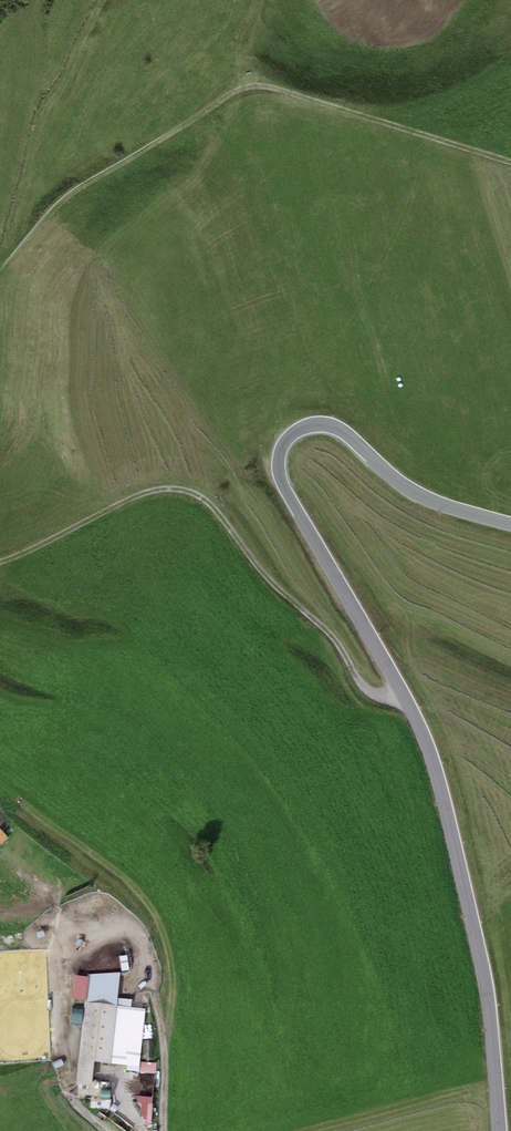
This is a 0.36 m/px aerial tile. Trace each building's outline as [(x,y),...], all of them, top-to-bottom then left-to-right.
[(88,1001),(87,1003),(116,1006),(120,973),(91,974),(90,979),(88,1001)] [(73,999),(88,1001),(90,979),(75,977),(73,999)] [(140,1062),(146,1009),(116,1006),(87,1003),(85,1003),(77,1084),(92,1086),(95,1062),(139,1067),(140,1062)] [(140,1062),(139,1067),(139,1072),(155,1074),(156,1064),(140,1062)] [(155,1101),(143,1099),(141,1119),(152,1121),(155,1101)]
